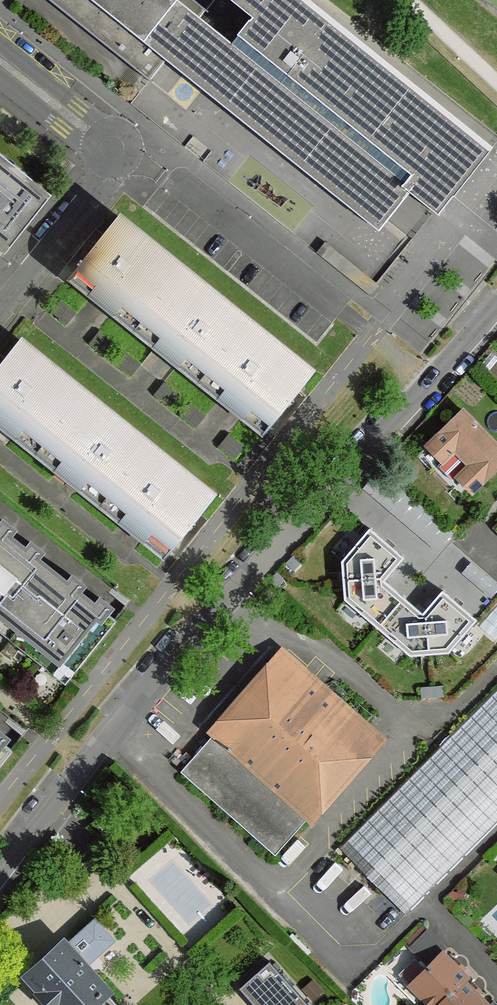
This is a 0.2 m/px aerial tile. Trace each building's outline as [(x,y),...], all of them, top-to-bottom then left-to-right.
[(232,44),(200,21),(207,11),(193,0),(49,0),(150,81),(171,55),(202,81),(232,44)] [(302,0),(271,0),(252,19),(232,44),(202,81),(377,219),(403,188),(439,215),(491,151),(302,0)] [(252,19),(271,0),(229,0),(252,19)] [(1,255),(56,191),(0,146),(0,254),(1,255)] [(184,270),(119,217),(72,275),(137,328),(184,270)] [(248,322),(184,270),(137,328),(203,379),(248,322)] [(313,373),(248,322),(203,379),(267,431),(313,373)] [(20,341),(0,366),(0,419),(39,450),(85,394),(20,341)] [(149,445),(85,394),(39,450),(104,502),(149,445)] [(465,411),(429,446),(473,491),(496,468),(496,444),(465,411)] [(214,497),(149,445),(104,502),(167,555),(214,497)] [(52,558),(0,517),(0,621),(52,558)] [(381,627),(404,600),(384,583),(385,579),(402,558),(372,532),(345,563),(349,600),(381,627)] [(0,621),(0,630),(38,661),(66,683),(123,613),(52,558),(0,621)] [(423,615),(404,600),(381,627),(414,654),(449,651),(475,620),(444,594),(427,614),(423,615)] [(374,742),(281,659),(215,735),(308,819),(374,742)] [(340,848),(405,913),(496,821),(496,691),(340,848)] [(0,730),(0,766),(18,744),(0,730)] [(276,855),(308,819),(215,735),(181,772),(276,855)] [(96,918),(66,945),(81,962),(96,949),(100,954),(115,940),(96,918)] [(429,967),(443,953),(447,948),(428,929),(408,948),(429,967)] [(66,945),(31,977),(56,1004),(88,1004),(104,991),(105,989),(81,962),(66,945)] [(411,985),(432,1004),(439,1004),(464,982),(468,978),(443,953),(429,967),(426,970),(411,985)] [(401,974),(411,985),(426,970),(416,960),(401,974)] [(240,988),(255,1004),(309,1004),(270,962),(240,988)] [(439,1004),(487,1004),(464,982),(439,1004)] [(104,991),(88,1004),(117,1004),(104,991)]
